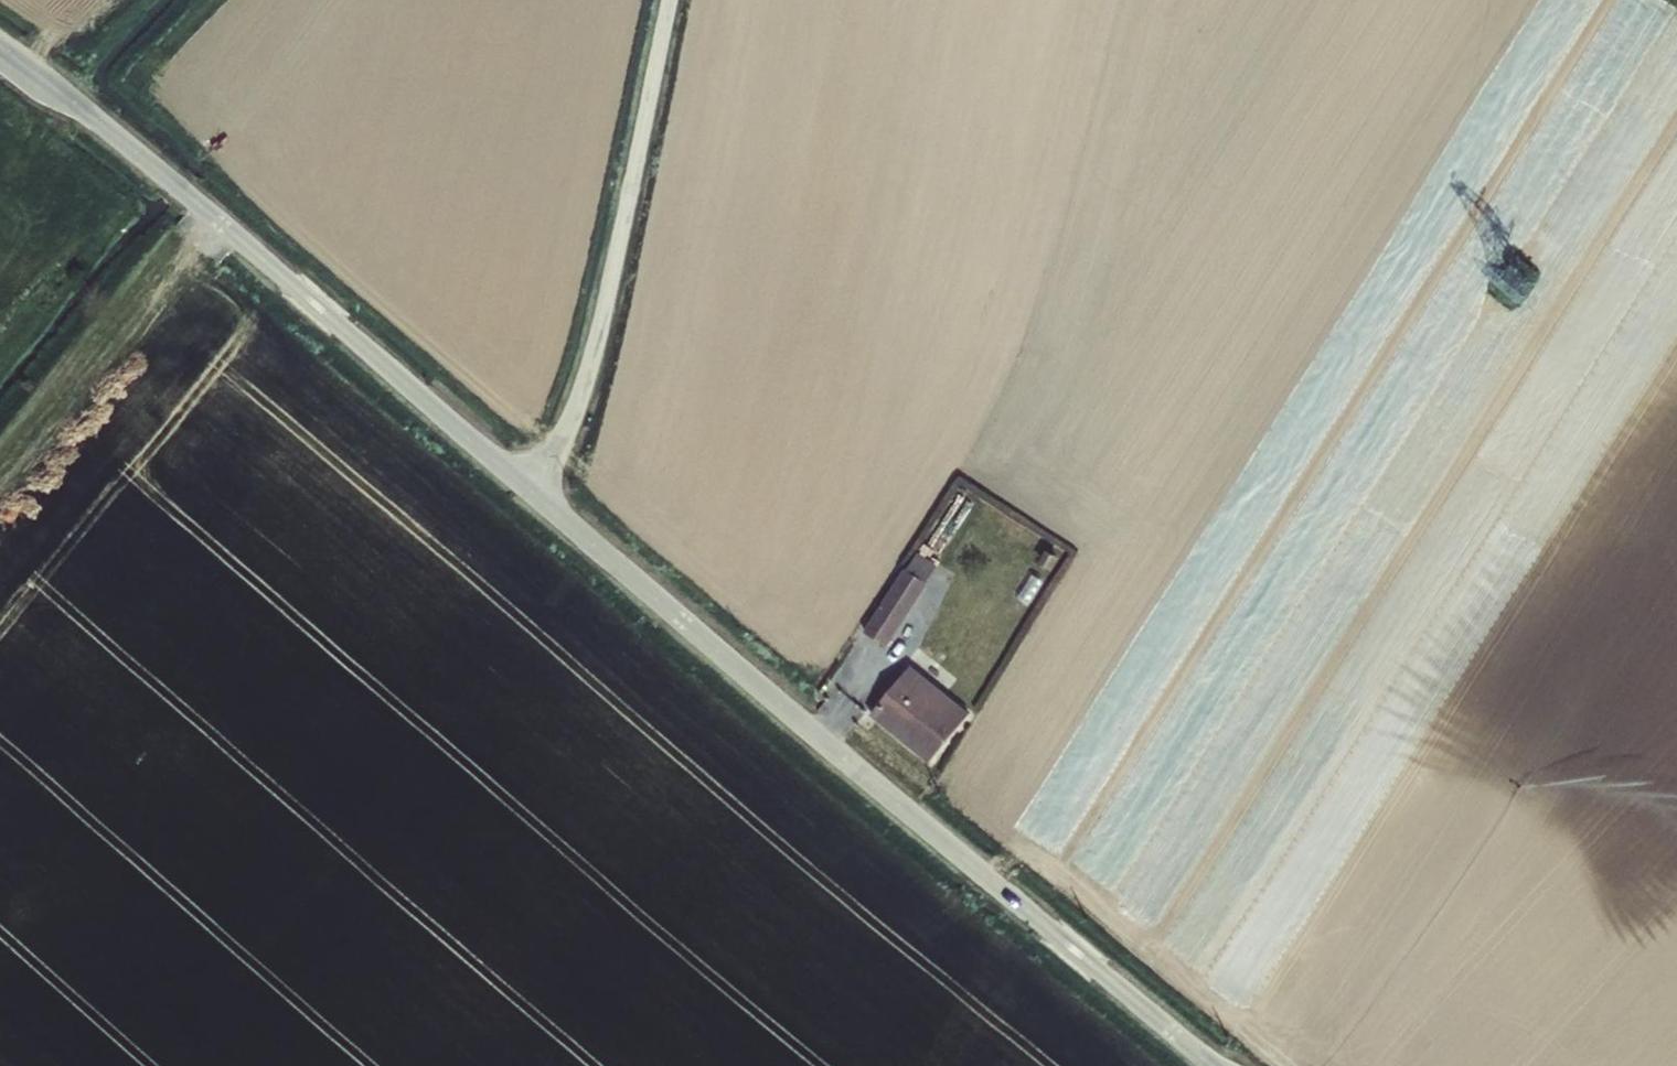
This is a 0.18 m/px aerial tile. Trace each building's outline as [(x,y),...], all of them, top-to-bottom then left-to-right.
[(925,588),(943,596),(954,572),(936,564),(925,588)] [(875,617),(866,631),(886,644),(895,629),(875,617)] [(930,757),(949,733),(969,709),(909,661),(871,709),(930,757)]
